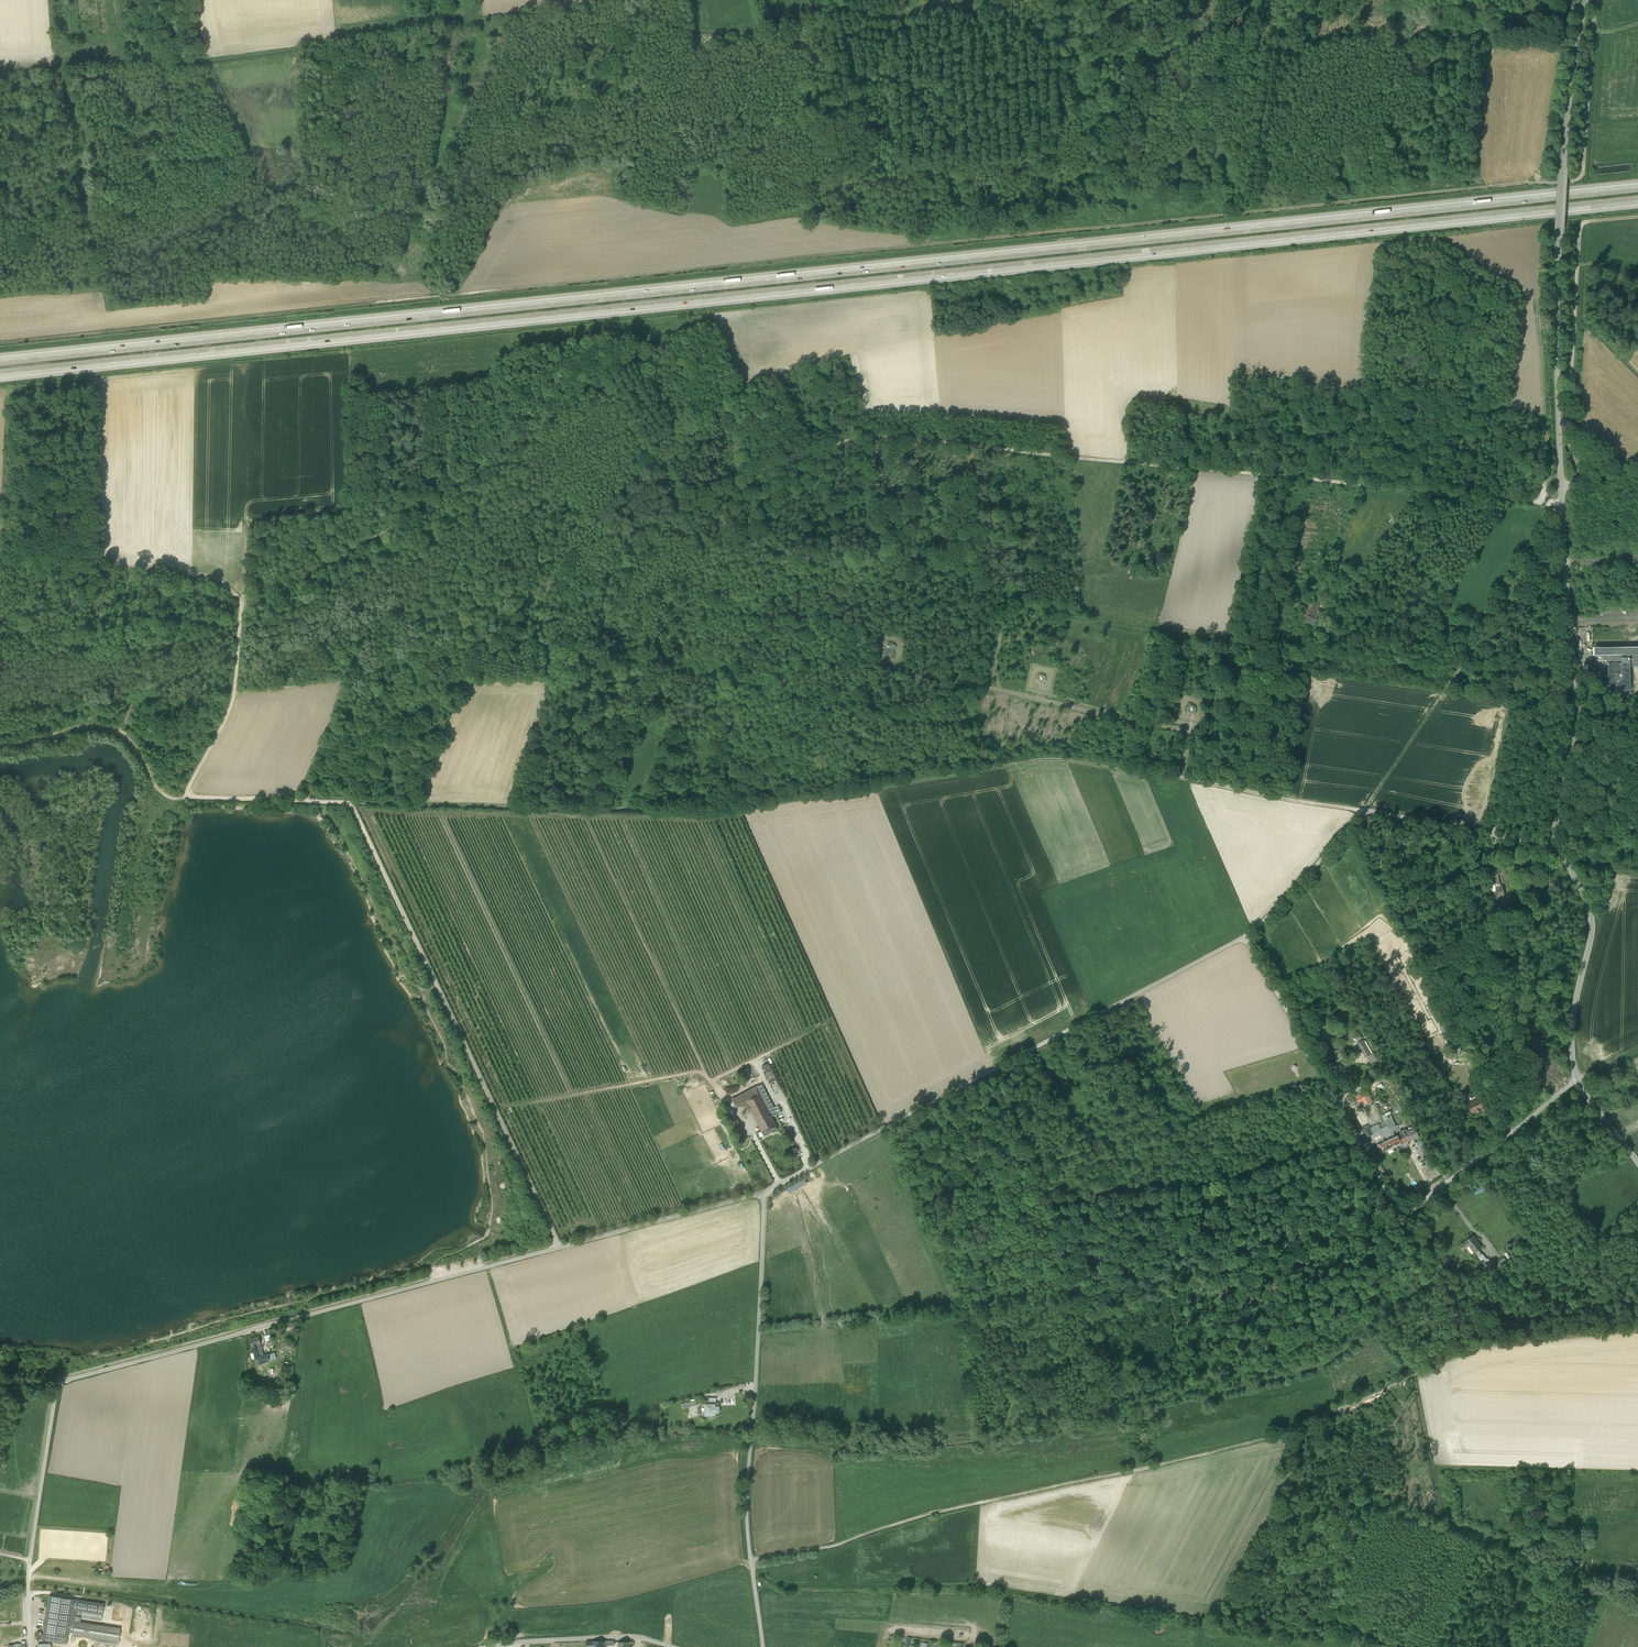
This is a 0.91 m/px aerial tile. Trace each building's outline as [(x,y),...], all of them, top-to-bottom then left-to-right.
[(1632,164),(1597,168),(1598,175),(1633,171),(1632,164)] [(1319,605),(1309,602),(1303,621),(1313,624),(1317,611),(1319,605)] [(1606,647),(1606,652),(1598,653),(1598,655),(1598,664),(1608,664),(1609,691),(1631,691),(1630,667),(1637,666),(1637,647),(1606,647)] [(688,750),(693,754),(699,748),(693,744),(688,750)] [(1490,877),(1492,886),(1495,885),(1496,891),(1498,898),(1505,897),(1503,888),(1500,889),(1497,875),(1490,877)] [(1497,898),(1499,907),(1505,906),(1513,904),(1512,895),(1505,897),(1498,898),(1497,898)] [(1429,1006),(1438,1023),(1441,1021),(1432,1004),(1429,1006)] [(1437,1023),(1438,1023),(1429,1006),(1427,1006),(1437,1023)] [(1446,1032),(1453,1046),(1460,1043),(1449,1022),(1440,1027),(1443,1033),(1446,1032)] [(1446,1032),(1443,1033),(1451,1048),(1453,1046),(1446,1032)] [(1372,1054),(1374,1053),(1375,1052),(1367,1038),(1364,1040),(1372,1054)] [(1366,1058),(1367,1057),(1372,1054),(1364,1040),(1358,1043),(1366,1058)] [(1337,1060),(1344,1056),(1340,1049),(1334,1052),(1337,1060)] [(1374,1053),(1372,1054),(1367,1057),(1370,1064),(1378,1060),(1374,1053)] [(760,1095),(767,1109),(773,1106),(762,1084),(756,1087),(760,1095)] [(736,1108),(746,1102),(760,1095),(756,1087),(732,1100),(736,1108)] [(1364,1100),(1366,1104),(1370,1102),(1372,1101),(1368,1093),(1363,1095),(1356,1099),(1358,1102),(1361,1100),(1362,1101),(1364,1100)] [(767,1109),(760,1095),(746,1102),(757,1122),(770,1115),(767,1109)] [(1472,1113),(1477,1111),(1480,1110),(1484,1108),(1480,1099),(1468,1105),(1471,1110),(1470,1111),(1471,1111),(1472,1113)] [(775,1109),(773,1106),(767,1109),(770,1115),(771,1117),(781,1112),(779,1107),(775,1109)] [(725,1113),(738,1138),(741,1143),(747,1139),(749,1138),(749,1137),(746,1138),(732,1110),(730,1110),(725,1113)] [(757,1122),(762,1132),(775,1124),(771,1117),(770,1115),(757,1122)] [(1384,1121),(1392,1135),(1394,1134),(1393,1131),(1398,1129),(1397,1129),(1398,1129),(1398,1127),(1397,1126),(1396,1126),(1391,1115),(1387,1117),(1387,1119),(1384,1121)] [(1387,1138),(1388,1140),(1393,1138),(1392,1135),(1384,1121),(1380,1123),(1380,1124),(1373,1128),(1375,1133),(1381,1130),(1382,1132),(1383,1132),(1385,1135),(1386,1138),(1387,1138)] [(778,1129),(775,1124),(762,1132),(764,1136),(778,1129)] [(1362,1130),(1366,1137),(1373,1134),(1370,1127),(1362,1130)] [(1415,1128),(1409,1131),(1412,1140),(1420,1136),(1415,1128)] [(1401,1135),(1398,1136),(1402,1144),(1410,1140),(1406,1132),(1401,1135)] [(1398,1136),(1393,1138),(1398,1146),(1402,1144),(1398,1136)] [(1393,1138),(1388,1140),(1392,1149),(1398,1146),(1393,1138)] [(1384,1153),(1392,1149),(1388,1140),(1380,1144),(1384,1153)] [(1416,1143),(1422,1154),(1428,1151),(1422,1140),(1416,1143)] [(1423,1157),(1428,1166),(1434,1162),(1428,1151),(1422,1154),(1423,1157)] [(804,1180),(787,1189),(789,1192),(806,1183),(804,1180)] [(1473,1236),(1466,1241),(1469,1246),(1474,1253),(1478,1250),(1481,1248),(1473,1236)] [(1478,1258),(1482,1263),(1487,1260),(1483,1254),(1482,1255),(1478,1258)] [(1482,1263),(1486,1269),(1492,1264),(1488,1259),(1487,1260),(1482,1263)] [(252,1346),(260,1344),(261,1344),(259,1337),(250,1339),(252,1346)] [(257,1365),(268,1362),(269,1355),(263,1356),(260,1344),(252,1346),(257,1365)] [(275,1353),(269,1355),(268,1362),(277,1359),(275,1353)] [(705,1406),(705,1417),(715,1416),(715,1414),(717,1414),(716,1408),(714,1408),(714,1406),(710,1406),(705,1406)] [(67,1637),(68,1632),(71,1610),(73,1599),(49,1596),(43,1634),(67,1637)] [(73,1599),(71,1610),(76,1611),(81,1612),(102,1615),(104,1604),(73,1599)] [(80,1623),(74,1622),(72,1633),(72,1635),(118,1642),(120,1629),(80,1623)] [(66,1644),(67,1637),(43,1634),(42,1640),(66,1644)]
